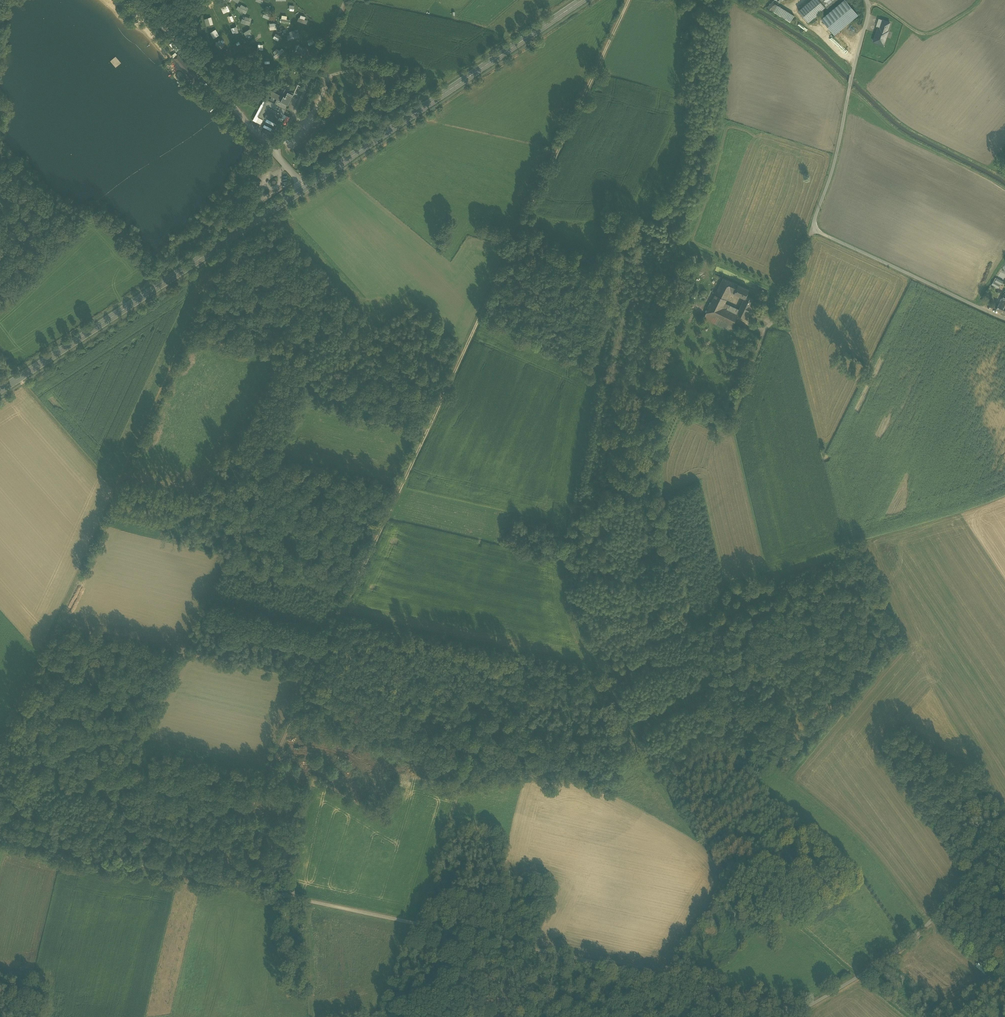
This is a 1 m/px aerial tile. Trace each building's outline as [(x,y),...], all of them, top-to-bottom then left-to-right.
[(771,11),(772,10),(777,5),(782,0),(775,0),(767,7),(771,11)] [(799,11),(808,22),(822,10),(821,10),(825,7),(827,8),(836,0),(811,0),(799,11)] [(822,19),(834,34),(858,14),(846,0),(844,0),(822,19)] [(240,7),(237,6),(236,9),(246,14),(249,8),(241,4),(240,7)] [(794,15),(777,5),(772,10),(790,22),(794,15)] [(300,14),(298,21),(307,24),(309,20),(306,19),(306,17),(300,14)] [(281,22),(290,23),(291,20),(287,19),(288,16),(282,15),(281,22)] [(245,16),(244,19),(242,18),(241,22),(250,25),(253,18),(245,16)] [(878,27),(873,42),(884,46),(889,30),(888,30),(891,22),(882,19),(882,20),(879,27),(878,27)] [(211,32),(214,38),(219,35),(216,29),(211,32)] [(246,37),(253,34),(251,29),(244,32),(246,37)] [(287,36),(288,40),(300,37),(299,29),(290,31),(291,35),(287,36)] [(306,49),(299,46),(296,51),(304,55),(306,49)] [(273,52),(275,54),(273,56),(277,59),(284,50),(282,48),(280,51),(277,48),(273,52)] [(177,55),(175,56),(172,59),(190,79),(194,75),(177,55)] [(282,98),(289,102),(293,94),(288,92),(288,91),(285,89),(281,96),(281,97),(282,98)] [(282,98),(281,97),(281,96),(272,90),(269,95),(278,99),(281,101),(282,98)] [(281,117),(287,105),(281,101),(278,99),(275,104),(274,103),(274,104),(267,101),(266,102),(259,115),(258,116),(263,119),(266,121),(267,118),(276,122),(279,116),(281,117)] [(257,114),(259,115),(266,102),(264,101),(257,114)] [(215,224),(209,218),(204,223),(210,229),(215,224)] [(733,293),(737,285),(722,278),(710,302),(725,309),(727,305),(723,303),(729,292),(733,293)] [(995,282),(994,281),(992,285),(998,288),(1000,284),(1002,284),(1003,282),(997,278),(995,282)] [(743,298),(744,296),(747,289),(737,285),(733,293),(743,298)] [(1001,313),(1004,305),(1004,293),(1004,295),(1004,296),(1003,296),(996,310),(1001,313)] [(752,299),(744,296),(743,298),(741,303),(748,307),(752,299)] [(705,312),(731,325),(736,315),(725,309),(710,302),(705,312)] [(738,310),(727,305),(725,309),(736,315),(738,310)] [(743,318),(746,311),(739,308),(738,310),(736,315),(743,318)] [(731,325),(705,312),(703,318),(728,331),(731,325)]
